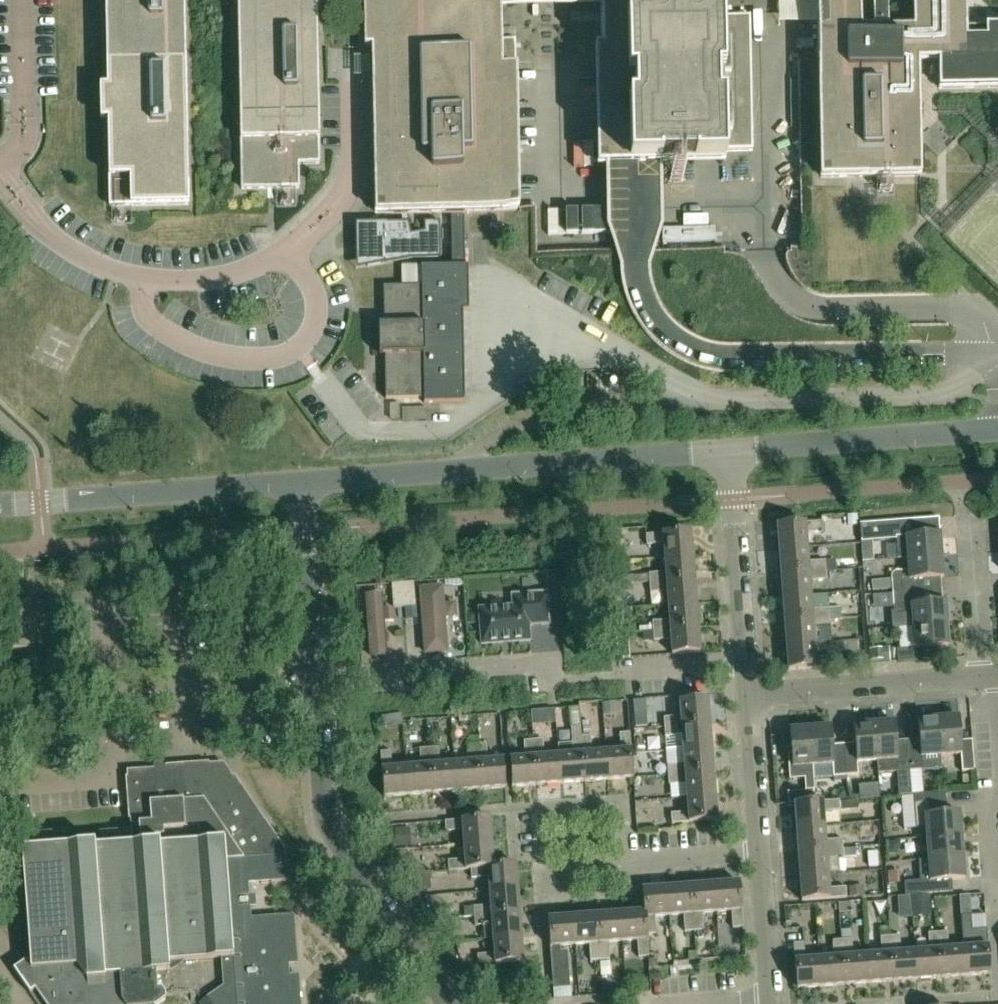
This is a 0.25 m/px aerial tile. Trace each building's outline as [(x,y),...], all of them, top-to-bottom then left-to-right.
[(107,87),(100,87),(100,121),(107,121),(109,207),(188,205),(184,0),(105,0),(107,87)] [(241,190),(299,189),(299,165),(320,164),(316,0),(237,0),(241,190)] [(468,266),(465,266),(464,212),(519,211),(515,40),(501,40),(500,10),(601,8),(602,48),(594,48),(597,168),(724,166),(724,152),(753,151),(750,16),(721,17),(721,0),(363,0),(364,48),(371,48),(375,214),(451,212),(452,266),(421,267),(422,286),(384,287),(384,325),(379,326),(379,355),(385,355),(386,399),(424,398),(424,403),(465,403),(464,390),(464,376),(464,363),(464,350),(463,337),(463,324),(463,311),(469,311),(468,300),(468,288),(468,277),(468,266)] [(820,178),(921,176),(919,61),(938,61),(939,90),(997,89),(997,26),(966,27),(966,0),(913,0),(913,28),(861,29),(860,0),(817,0),(820,178)] [(871,205),(871,192),(831,194),(832,206),(871,205)] [(907,558),(942,556),(940,534),(913,536),(912,520),(860,524),(861,540),(897,537),(899,559),(907,558)] [(777,525),(779,549),(779,550),(807,548),(806,534),(823,532),(822,522),(777,525)] [(664,544),(665,558),(693,556),(691,531),(646,535),(646,545),(664,544)] [(781,574),(826,570),(825,561),(808,562),(807,548),(779,550),(781,574)] [(649,574),(649,583),(694,580),(693,556),(665,558),(666,573),(649,574)] [(917,580),(944,578),(942,556),(907,558),(908,575),(894,576),(891,580),(892,594),(918,592),(917,580)] [(826,570),(781,574),(783,598),(811,596),(809,581),(827,580),(826,570)] [(694,580),(649,583),(650,593),(667,592),(668,606),(696,604),(694,580)] [(414,582),(403,583),(392,584),(393,608),(415,606),(414,582)] [(444,587),(420,589),(424,655),(448,653),(444,587)] [(912,627),(947,624),(946,602),(919,604),(918,592),(892,594),(894,612),(898,616),(911,615),(912,627)] [(479,609),(482,645),(530,641),(529,626),(549,625),(547,593),(512,595),(513,607),(479,609)] [(382,594),(366,595),(370,659),(387,658),(384,625),(395,624),(394,610),(383,610),(382,594)] [(811,596),(783,598),(784,622),(830,618),(829,609),(812,610),(811,596)] [(30,601),(10,601),(11,649),(31,649),(30,601)] [(652,622),(653,631),(698,628),(696,604),(668,606),(669,620),(652,622)] [(630,625),(629,610),(614,611),(615,626),(630,625)] [(786,646),(814,644),(813,629),(830,628),(830,618),(784,622),(786,646)] [(865,620),(839,620),(839,633),(824,633),(824,650),(865,650),(865,620)] [(947,624),(912,627),(914,649),(897,650),(898,662),(923,660),(922,648),(949,646),(947,624)] [(653,631),(653,632),(654,641),(671,640),(672,655),(700,653),(698,628),(653,631)] [(628,634),(616,635),(617,647),(628,646),(628,634)] [(788,671),(833,667),(832,657),(815,658),(814,644),(786,646),(788,671)] [(664,718),(664,728),(709,724),(707,699),(680,702),(681,717),(664,718)] [(646,715),(634,716),(635,728),(647,727),(646,715)] [(974,771),(973,747),(960,748),(958,717),(938,719),(941,756),(961,755),(962,772),(974,771)] [(941,756),(938,719),(918,720),(921,757),(909,758),(910,771),(922,770),(922,771),(942,770),(941,756)] [(857,763),(877,761),(874,724),(868,724),(867,720),(854,721),(855,725),(854,725),(856,756),(857,763)] [(897,759),(894,722),(874,724),(877,761),(878,774),(897,772),(899,796),(912,795),(910,771),(909,758),(897,759)] [(682,736),(683,750),(711,748),(709,724),(664,728),(665,737),(682,736)] [(559,756),(561,784),(585,782),(581,737),(581,726),(575,727),(571,731),(572,744),(558,745),(559,756)] [(830,727),(810,728),(813,766),(833,764),(832,758),(830,727)] [(805,778),(806,791),(813,790),(815,790),(813,766),(810,728),(790,730),(792,761),(788,762),(789,779),(805,778)] [(621,751),(607,752),(609,780),(633,778),(630,733),(620,734),(621,751)] [(591,736),(581,737),(585,782),(609,780),(607,752),(592,753),(591,736)] [(510,759),(512,787),(537,785),(533,740),(524,741),(525,758),(510,759)] [(543,740),(533,740),(537,785),(561,784),(559,756),(544,757),(543,740)] [(480,790),(481,790),(505,788),(503,760),(488,761),(486,744),(477,745),(480,790)] [(480,790),(477,745),(467,745),(469,762),(454,764),(456,791),(480,790)] [(456,791),(454,764),(440,765),(439,747),(429,748),(432,793),(456,791)] [(432,793),(429,748),(419,749),(421,766),(406,767),(408,795),(432,793)] [(667,766),(668,776),(713,772),(711,748),(683,750),(684,765),(667,766)] [(408,795),(406,767),(392,769),(391,751),(380,752),(383,797),(408,795)] [(844,757),(846,776),(858,775),(858,767),(857,763),(856,756),(844,757)] [(833,764),(833,777),(846,776),(844,757),(832,758),(833,764)] [(220,841),(222,860),(286,855),(285,849),(265,819),(264,820),(235,776),(228,777),(222,768),(213,769),(209,762),(168,765),(166,766),(165,766),(164,767),(163,768),(163,769),(162,770),(162,772),(153,772),(153,769),(127,771),(131,825),(138,825),(139,839),(164,837),(164,831),(198,828),(199,843),(220,841)] [(668,776),(669,785),(686,784),(687,798),(715,796),(713,772),(668,776)] [(788,804),(794,804),(814,802),(813,790),(806,791),(788,792),(788,804)] [(914,806),(941,804),(940,793),(913,795),(914,806)] [(717,821),(715,796),(687,798),(688,812),(671,814),(671,808),(660,809),(662,830),(672,830),(672,824),(717,821)] [(796,829),(824,827),(823,812),(840,811),(839,800),(814,802),(794,804),(796,828),(796,829)] [(926,838),(961,835),(959,813),(928,816),(927,805),(941,804),(914,806),(916,828),(925,828),(926,838)] [(463,831),(464,845),(492,843),(490,818),(445,822),(446,832),(463,831)] [(824,827),(796,829),(798,853),(843,849),(842,840),(825,841),(824,827)] [(165,1000),(165,995),(190,993),(191,1000),(196,1000),(200,998),(207,994),(209,997),(223,988),(234,987),(231,945),(226,945),(220,860),(222,860),(220,841),(199,843),(198,828),(164,831),(164,837),(165,845),(159,846),(159,842),(134,844),(133,829),(99,832),(100,846),(94,847),(94,843),(69,845),(68,831),(34,833),(35,848),(21,849),(29,961),(24,960),(20,899),(19,899),(24,960),(14,967),(6,955),(5,955),(37,1003),(160,1003),(165,1000)] [(961,835),(926,838),(928,860),(963,857),(961,835)] [(448,861),(448,870),(449,871),(471,870),(470,869),(494,867),(494,866),(492,843),(464,845),(465,859),(448,861)] [(843,849),(798,853),(800,877),(828,874),(827,860),(844,859),(843,849)] [(222,860),(220,860),(226,945),(231,945),(234,987),(223,988),(209,997),(200,1003),(301,1003),(300,999),(297,999),(296,987),(290,982),(288,959),(293,952),(292,941),(296,940),(294,915),(273,916),(274,928),(264,929),(263,923),(257,918),(251,918),(248,884),(254,883),(260,877),(259,871),(270,870),(271,882),(288,881),(286,855),(222,860)] [(921,895),(934,894),(933,882),(965,879),(963,857),(928,860),(918,861),(921,895)] [(494,866),(494,867),(470,869),(471,870),(471,878),(488,877),(489,891),(517,889),(515,864),(494,866)] [(409,874),(420,891),(429,890),(427,873),(409,874)] [(828,874),(800,877),(802,901),(847,898),(846,887),(829,889),(828,874)] [(715,884),(717,912),(731,911),(732,928),(743,928),(739,883),(715,884)] [(691,886),(694,931),(704,931),(703,913),(717,912),(715,884),(691,886)] [(691,886),(667,888),(669,916),(684,915),(685,932),(694,931),(691,886)] [(646,935),(647,935),(656,934),(655,917),(669,916),(667,888),(642,890),(644,912),(645,912),(646,935)] [(473,907),(474,917),(519,913),(517,889),(489,891),(490,906),(473,907)] [(437,896),(424,897),(439,920),(451,918),(437,896)] [(970,896),(959,897),(961,916),(971,916),(970,896)] [(621,914),(623,941),(637,940),(638,958),(649,957),(647,935),(646,935),(645,912),(644,912),(621,914)] [(519,913),(474,917),(475,926),(483,926),(484,940),(493,939),(521,937),(519,913)] [(597,915),(600,960),(610,960),(608,943),(623,941),(621,914),(597,915)] [(573,917),(575,945),(589,944),(591,961),(600,960),(597,915),(573,917)] [(965,976),(990,974),(987,929),(972,930),(971,916),(961,916),(963,948),(965,976)] [(568,946),(574,945),(575,945),(573,917),(548,919),(554,989),(571,988),(568,946)] [(947,932),(938,933),(941,978),(965,976),(963,948),(949,949),(947,932)] [(941,978),(938,933),(928,934),(929,951),(915,952),(917,980),(941,978)] [(893,982),(890,936),(880,937),(882,954),(867,955),(869,983),(893,982)] [(917,980),(915,952),(901,953),(900,936),(890,936),(893,982),(917,980)] [(523,962),(521,937),(493,939),(494,954),(477,955),(478,965),(523,962)] [(867,955),(853,956),(852,939),(842,940),(845,985),(869,983),(867,955)] [(845,985),(842,940),(832,941),(834,958),(819,959),(822,987),(845,985)] [(819,959),(805,960),(804,943),(793,944),(797,989),(822,987),(819,959)]
